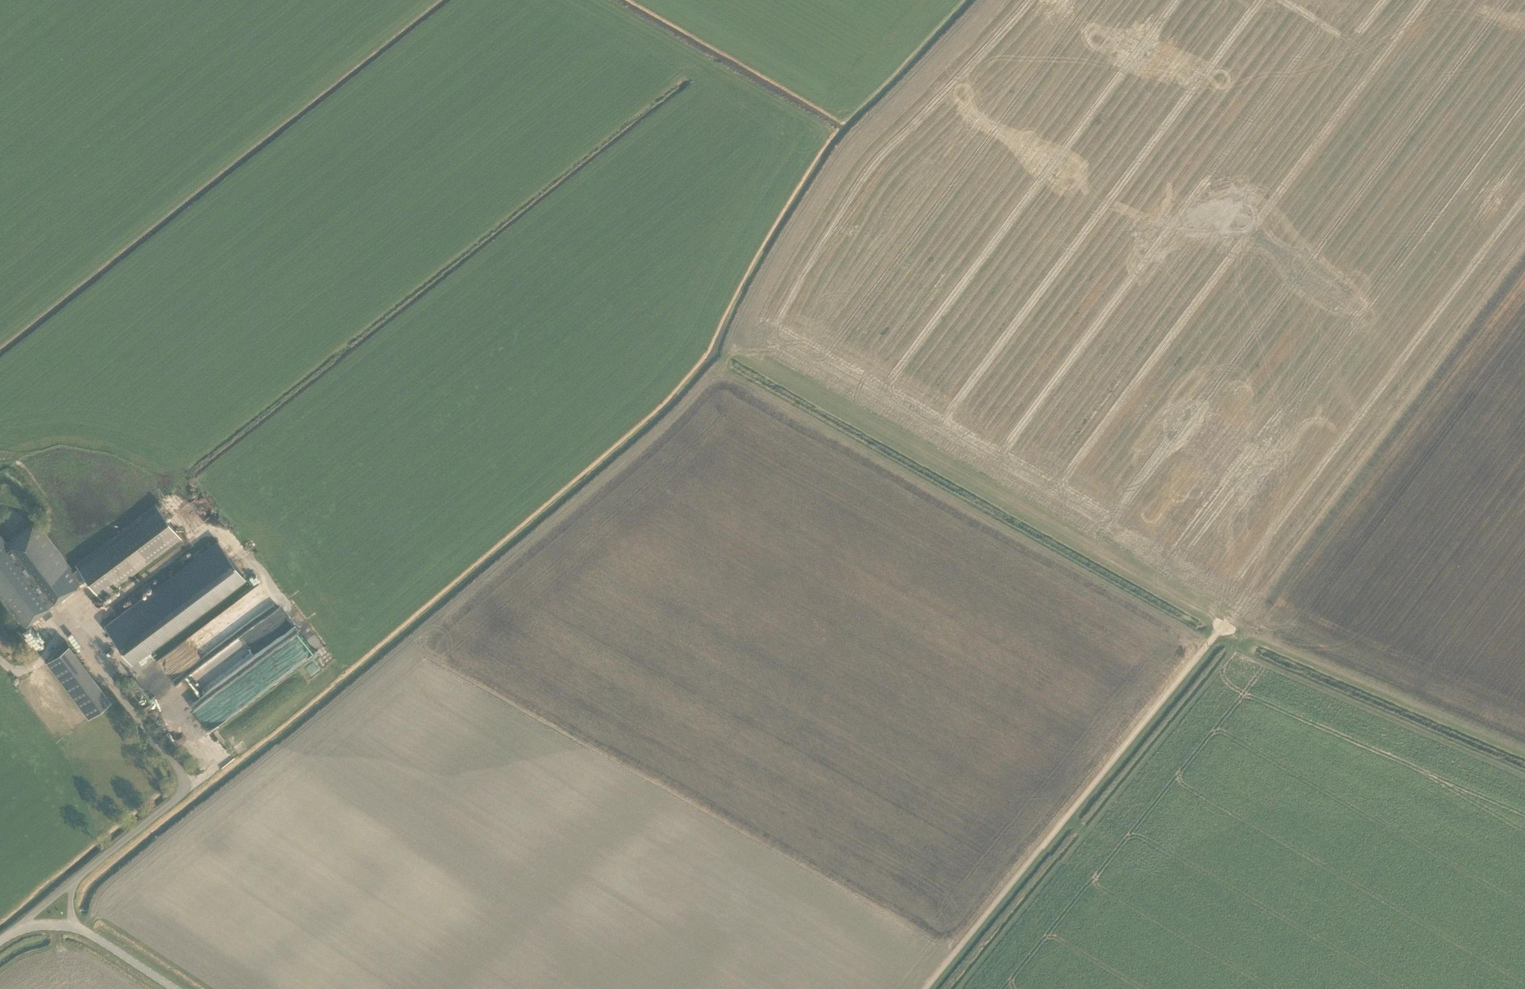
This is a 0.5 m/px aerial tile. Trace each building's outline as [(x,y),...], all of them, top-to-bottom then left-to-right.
[(81,581),(87,577),(101,596),(181,536),(156,502),(76,563),(79,567),(73,571),(34,520),(6,542),(0,535),(0,596),(22,625),(81,581)] [(218,541),(104,625),(132,663),(245,577),(218,541)] [(71,646),(48,663),(91,719),(113,702),(71,646)] [(236,651),(238,651),(238,646),(228,646),(228,655),(236,655),(236,651)] [(176,684),(193,705),(220,683),(217,679),(227,670),(221,663),(227,658),(219,648),(176,684)]
